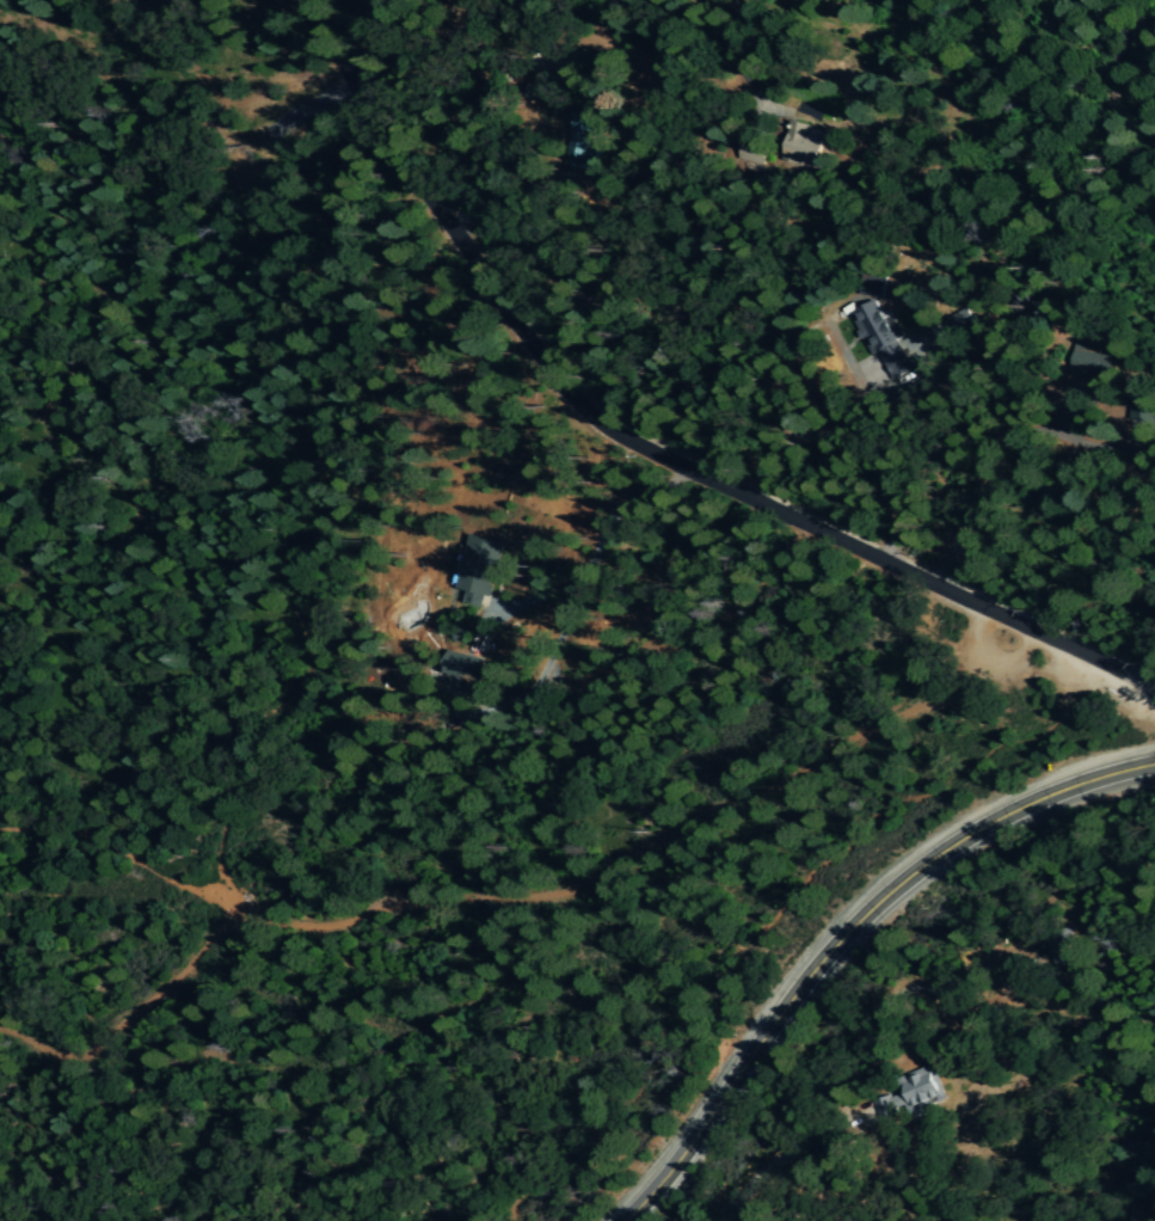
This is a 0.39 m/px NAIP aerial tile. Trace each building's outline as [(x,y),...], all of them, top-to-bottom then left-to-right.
[(795,158),(817,166),(824,145),(820,143),(824,132),(801,123),(794,142),(800,144),(795,158)] [(880,352),(894,380),(913,371),(879,301),(851,314),(872,356),(880,352)] [(1116,377),(1117,356),(1092,355),(1093,345),(1076,345),(1075,375),(1116,377)] [(500,542),(466,536),(454,603),(479,608),(481,596),(490,598),(500,542)] [(944,1099),(934,1064),(911,1071),(916,1085),(887,1093),(893,1114),(944,1099)]
